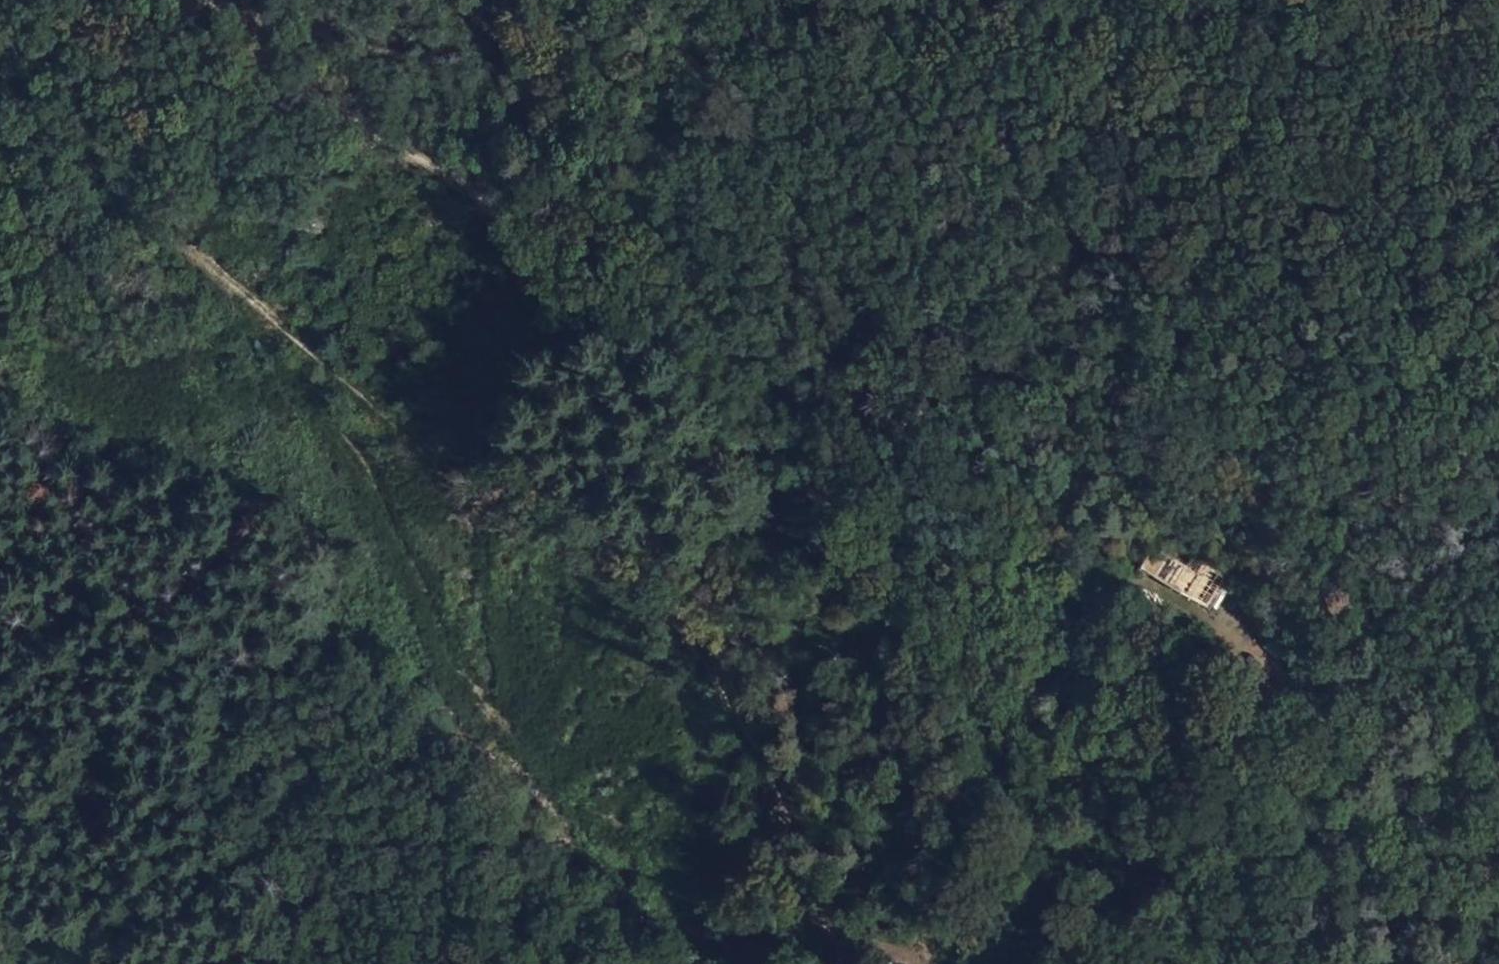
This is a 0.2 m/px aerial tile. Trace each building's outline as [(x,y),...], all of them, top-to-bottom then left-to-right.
[(1144,573),(1210,610),(1231,581),(1207,566),(1201,579),(1165,559),(1162,565),(1153,558),(1144,573)]
